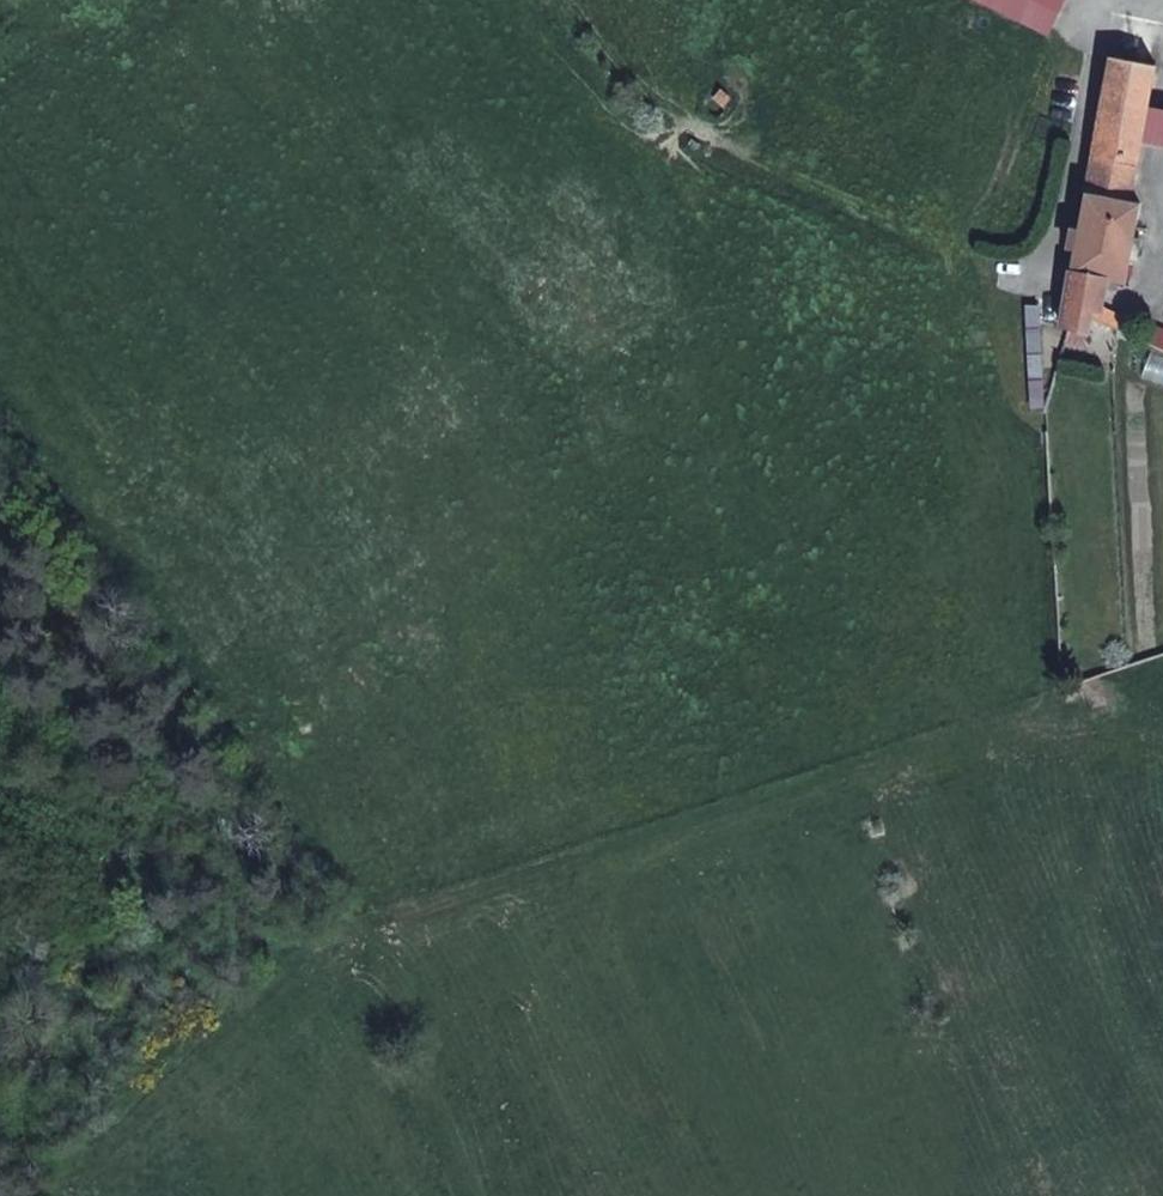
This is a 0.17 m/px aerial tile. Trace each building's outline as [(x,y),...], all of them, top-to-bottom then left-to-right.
[(1064,0),(979,0),(1047,33),(1064,0)] [(1130,202),(1142,139),(1148,105),(1156,66),(1114,57),(1069,290),(1063,324),(1091,334),(1094,319),(1095,310),(1102,311),(1108,279),(1125,282),(1140,203),(1130,202)] [(1162,142),(1162,108),(1148,105),(1142,139),(1162,142)]
